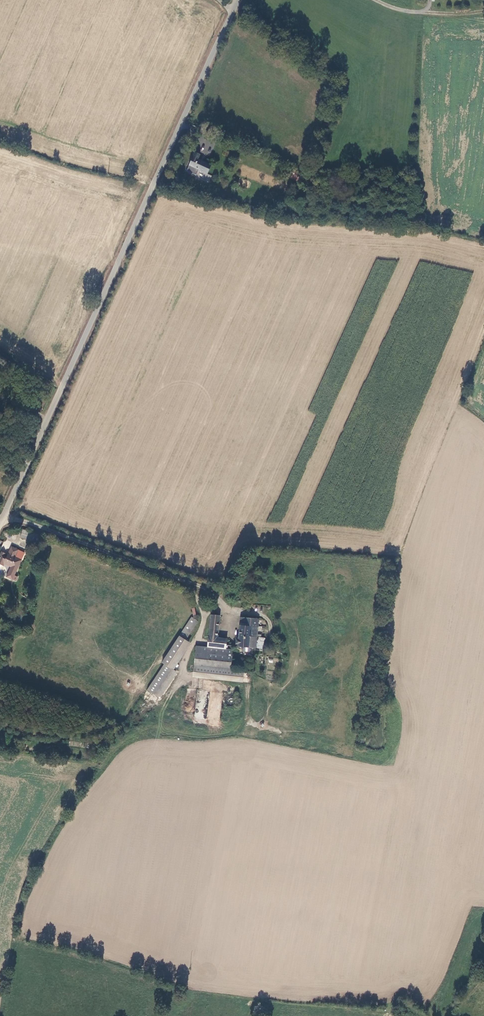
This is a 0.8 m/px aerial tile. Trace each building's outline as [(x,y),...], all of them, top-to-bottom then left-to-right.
[(201,155),(195,152),(186,172),(206,180),(212,166),(198,160),(201,155)] [(34,537),(38,539),(39,535),(23,530),(20,538),(32,542),(34,537)] [(15,576),(25,554),(19,551),(11,547),(5,560),(3,559),(5,554),(1,552),(0,554),(0,565),(3,567),(4,565),(10,568),(6,578),(12,581),(13,580),(16,582),(18,577),(15,576)] [(218,638),(220,615),(210,615),(208,646),(207,649),(221,650),(222,647),(226,647),(227,639),(218,638)] [(180,637),(186,641),(198,622),(191,617),(179,636),(180,637)] [(251,649),(254,650),(259,622),(259,621),(241,619),(238,639),(236,638),(236,643),(238,644),(237,647),(241,647),(241,652),(242,653),(248,654),(250,653),(251,649)] [(164,665),(172,670),(189,643),(186,641),(180,637),(163,664),(164,665)] [(194,665),(233,668),(233,660),(234,648),(226,647),(222,647),(221,650),(207,649),(208,646),(195,645),(194,665)] [(172,670),(164,665),(148,691),(159,698),(176,672),(172,670)] [(233,668),(194,665),(193,677),(244,682),(245,669),(236,669),(233,668)]
